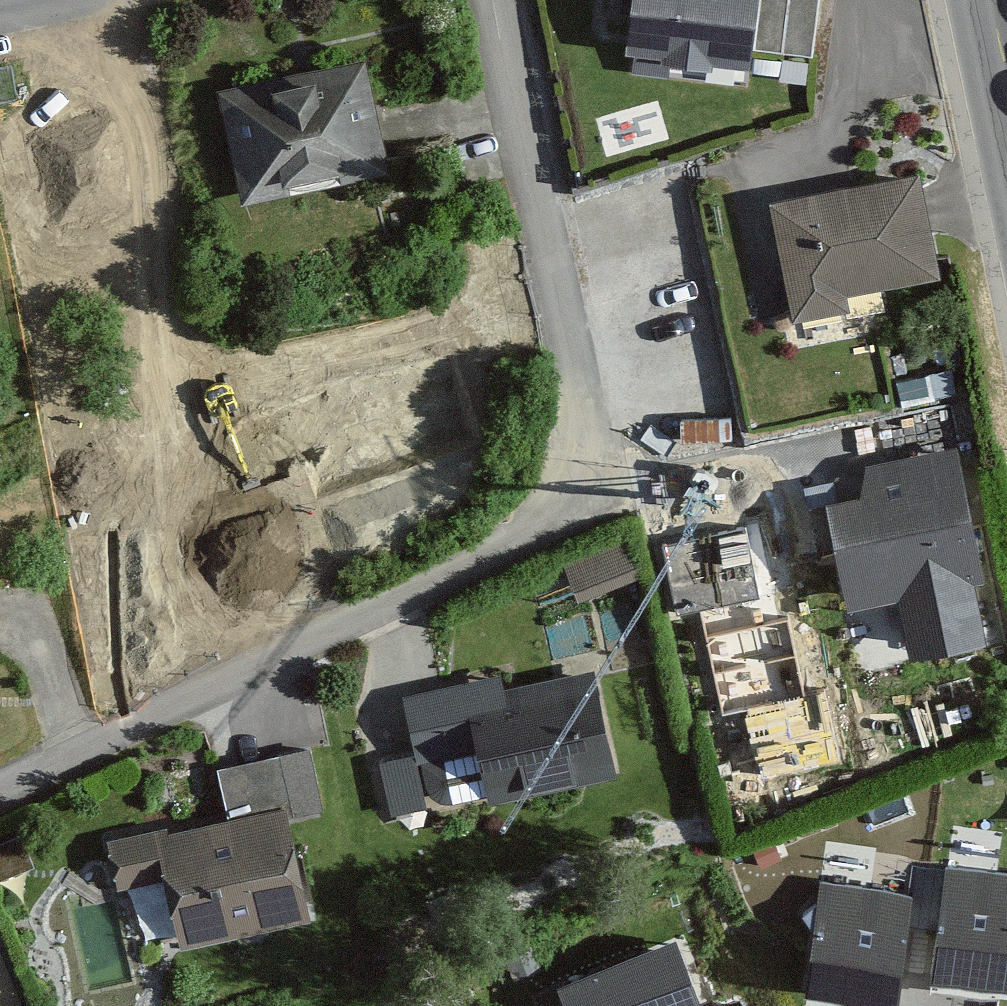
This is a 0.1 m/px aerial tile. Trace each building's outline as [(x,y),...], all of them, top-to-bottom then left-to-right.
[(624,63),(662,67),(661,76),(706,82),(708,70),(745,74),(754,0),(631,0),(624,63)] [(802,0),(762,0),(754,56),(811,64),(820,2),(802,0)] [(394,174),(370,63),(225,93),(249,205),(394,174)] [(935,283),(916,180),(771,207),(794,329),(847,320),(843,300),(935,283)] [(834,487),(857,592),(900,582),(913,641),(986,625),(974,572),(990,569),(962,441),(869,461),(873,478),(834,487)] [(761,593),(743,519),(663,538),(680,610),(761,593)] [(564,566),(578,604),(645,579),(630,541),(564,566)] [(805,699),(789,619),(705,636),(721,716),(805,699)] [(616,770),(594,668),(507,687),(503,668),(404,689),(430,809),(616,770)] [(217,756),(228,811),(288,798),(292,813),(325,805),(310,736),(217,756)] [(315,921),(292,813),(288,798),(228,811),(176,822),(174,812),(96,828),(110,892),(163,881),(178,950),(315,921)] [(0,844),(0,882),(36,866),(22,835),(0,844)] [(934,964),(1006,973),(1006,865),(947,857),(934,964)] [(914,884),(823,871),(808,978),(899,991),(914,884)] [(553,988),(560,1005),(702,1005),(677,941),(553,988)]
